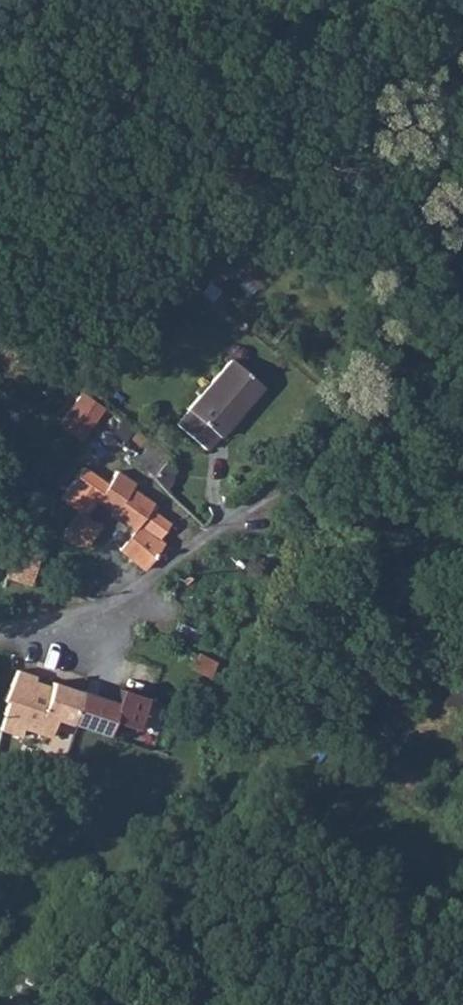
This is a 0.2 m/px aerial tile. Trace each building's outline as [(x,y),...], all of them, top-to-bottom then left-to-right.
[(261,377),(228,350),(226,352),(187,402),(189,404),(176,420),(205,442),(217,426),(220,429),(261,377)] [(95,398),(99,400),(80,386),(78,388),(95,398)] [(76,432),(99,400),(95,398),(78,388),(56,417),(76,432)] [(163,460),(166,456),(148,437),(131,454),(150,474),(163,460)] [(163,460),(150,474),(162,486),(166,482),(169,476),(169,470),(167,464),(163,460)] [(109,495),(117,486),(111,474),(116,469),(108,464),(88,493),(101,503),(109,495)] [(133,515),(141,506),(144,503),(146,499),(125,482),(128,478),(116,469),(111,474),(117,486),(109,495),(133,515)] [(139,565),(157,537),(152,533),(133,515),(109,495),(101,503),(110,510),(109,513),(126,526),(114,545),(139,565)] [(144,503),(141,506),(133,515),(152,533),(158,526),(163,519),(152,509),(144,503)] [(81,532),(89,515),(68,505),(59,528),(78,540),(81,532)] [(39,547),(13,541),(4,578),(30,584),(39,547)] [(46,733),(53,712),(68,718),(79,684),(51,674),(48,679),(31,673),(17,667),(2,695),(6,697),(0,730),(20,735),(22,725),(46,733)] [(68,718),(105,729),(116,699),(79,684),(68,718)]
